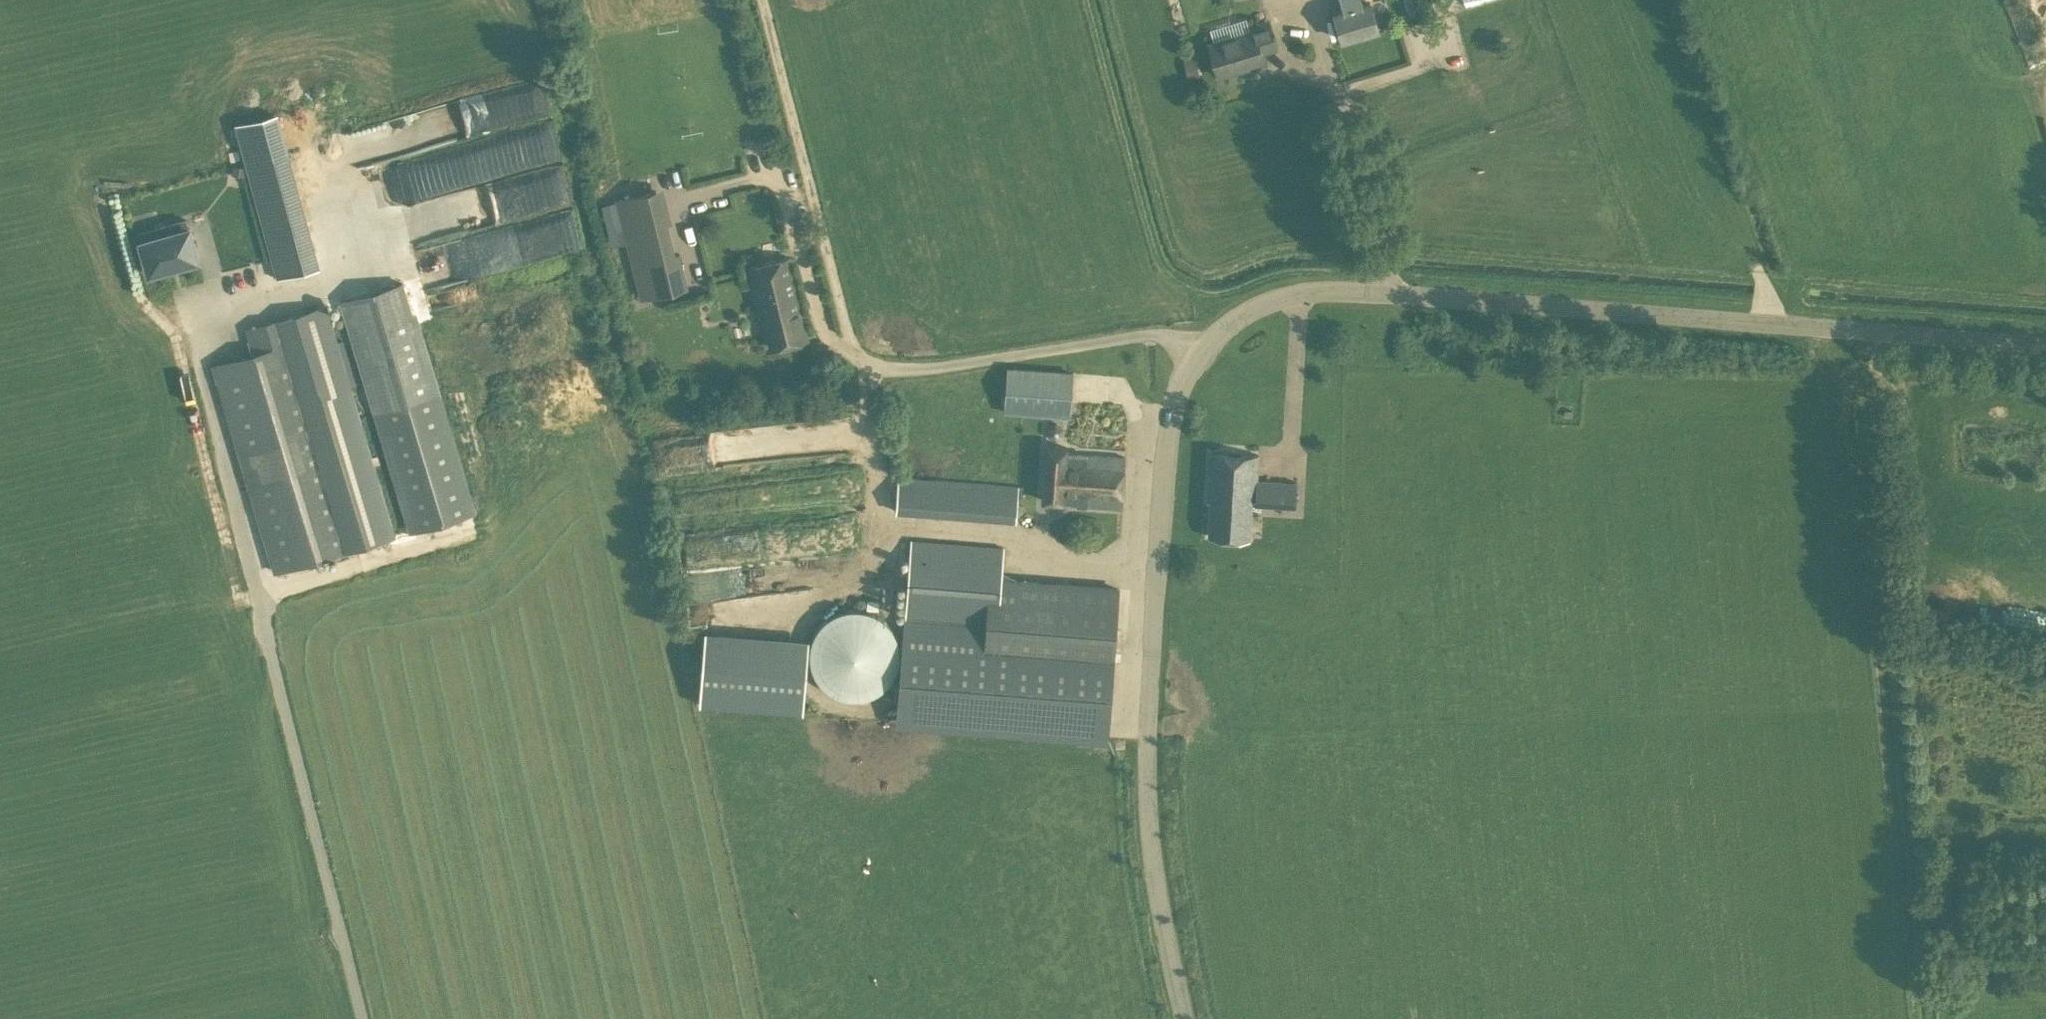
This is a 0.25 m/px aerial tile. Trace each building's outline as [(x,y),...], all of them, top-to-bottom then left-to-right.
[(1343,9),(1334,12),(1342,39),(1378,28),(1370,1),(1362,3),(1361,0),(1340,0),(1343,9)] [(1250,31),(1209,43),(1219,76),(1240,70),(1239,67),(1263,60),(1260,52),(1276,48),(1268,21),(1249,27),(1250,31)] [(1185,57),(1191,76),(1201,73),(1195,54),(1185,57)] [(556,118),(533,121),(539,161),(561,158),(556,118)] [(289,150),(244,163),(245,166),(276,276),(320,263),(289,150)] [(419,248),(428,285),(581,246),(572,211),(575,210),(563,163),(541,169),(547,190),(555,188),(559,202),(536,208),(539,218),(419,248)] [(233,166),(232,173),(244,175),(245,166),(236,165),(233,164),(233,166)] [(664,186),(616,198),(640,299),(688,287),(679,251),(675,252),(668,223),(672,222),(664,186)] [(141,239),(150,271),(199,258),(190,226),(188,226),(186,218),(155,226),(157,235),(141,239)] [(789,257),(748,267),(762,319),(764,319),(771,346),(808,337),(801,309),(802,309),(789,257)] [(212,364),(275,571),(390,535),(321,305),(245,329),(251,352),(212,364)] [(1073,370),(1007,366),(1004,413),(1071,417),(1073,370)] [(435,392),(377,409),(413,529),(471,512),(435,392)] [(1063,501),(1077,502),(1076,506),(1123,509),(1123,506),(1122,506),(1126,456),(1066,452),(1066,446),(1047,445),(1043,500),(1063,501)] [(1251,504),(1299,506),(1300,487),(1256,484),(1258,454),(1210,452),(1207,501),(1211,501),(1209,535),(1249,537),(1251,504)] [(1019,484),(897,473),(894,511),(1016,522),(1019,484)] [(912,540),(900,722),(1107,736),(1117,588),(1020,581),(1019,588),(1000,587),(1002,547),(912,540)] [(856,608),(854,609),(852,608),(849,606),(846,605),(844,604),(841,604),(838,604),(835,605),(833,605),(830,607),(828,608),(825,610),(823,612),(821,615),(819,618),(817,621),(815,625),(814,628),(812,632),(811,636),(811,641),(810,645),(810,649),(810,654),(810,658),(810,663),(811,667),(812,671),(813,675),(814,679),(815,682),(817,686),(819,689),(821,692),(823,695),(825,697),(828,699),(830,701),(833,702),(836,703),(838,703),(841,703),(844,703),(846,702),(849,701),(852,700),(854,698),(856,700),(859,702),(862,703),(864,703),(867,704),(870,704),(873,703),(875,702),(878,701),(880,699),(883,697),(885,695),(887,693),(889,690),(891,686),(893,683),(894,679),(896,675),(897,671),(897,667),(898,663),(898,658),(898,654),(898,649),(898,645),(897,641),(896,637),(895,633),(894,629),(893,625),(891,622),(889,619),(887,616),(885,613),(883,611),(880,609),(878,607),(875,606),(872,605),(870,605),(867,604),(864,605),(862,605),(859,606),(856,608)] [(798,712),(806,637),(704,626),(695,701),(798,712)]
